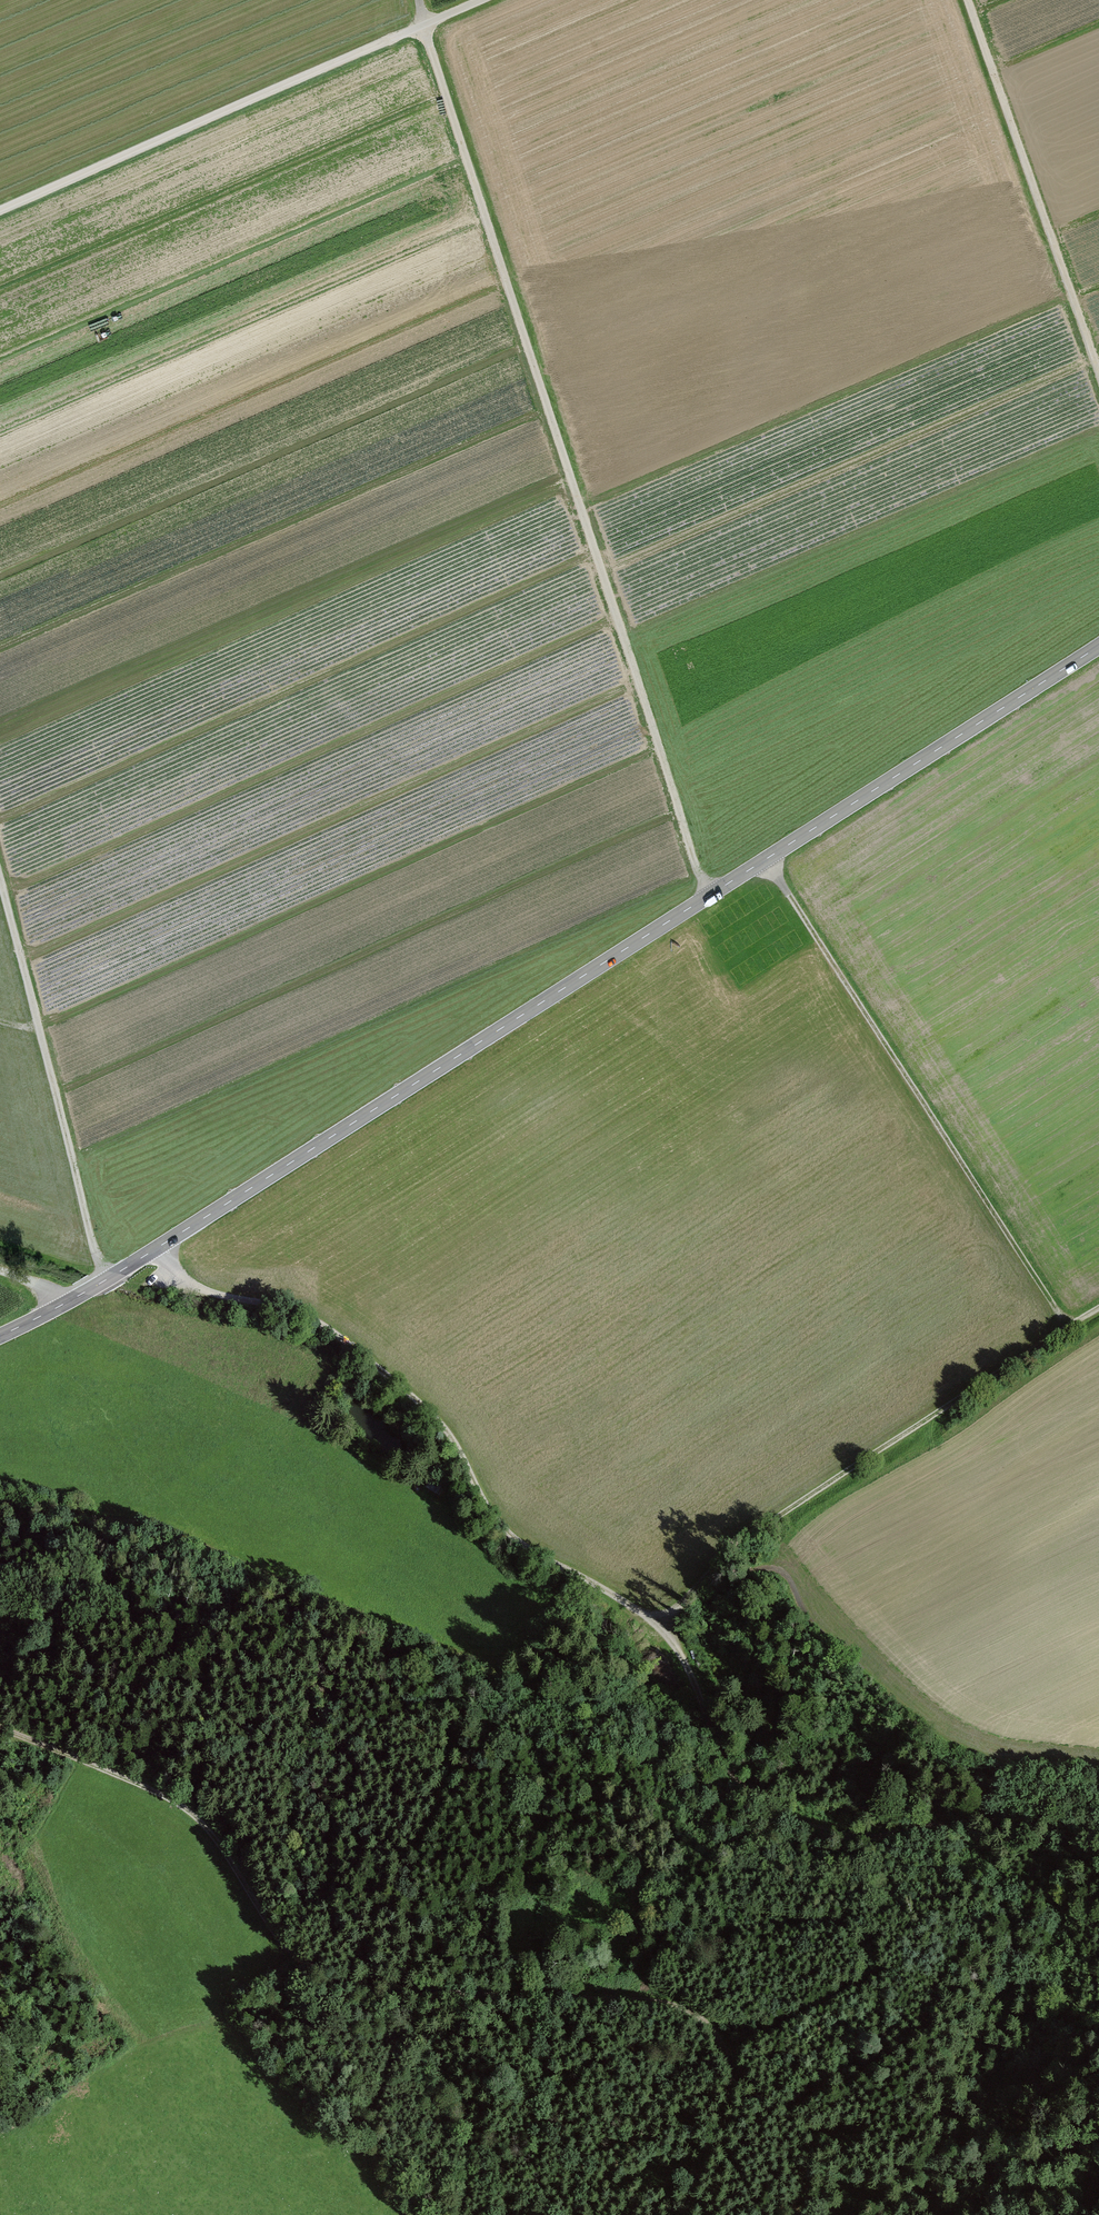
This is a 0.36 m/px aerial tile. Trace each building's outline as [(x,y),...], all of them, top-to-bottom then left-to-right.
[(458,1499),(441,1486),(434,1496),(451,1508),(458,1499)]
